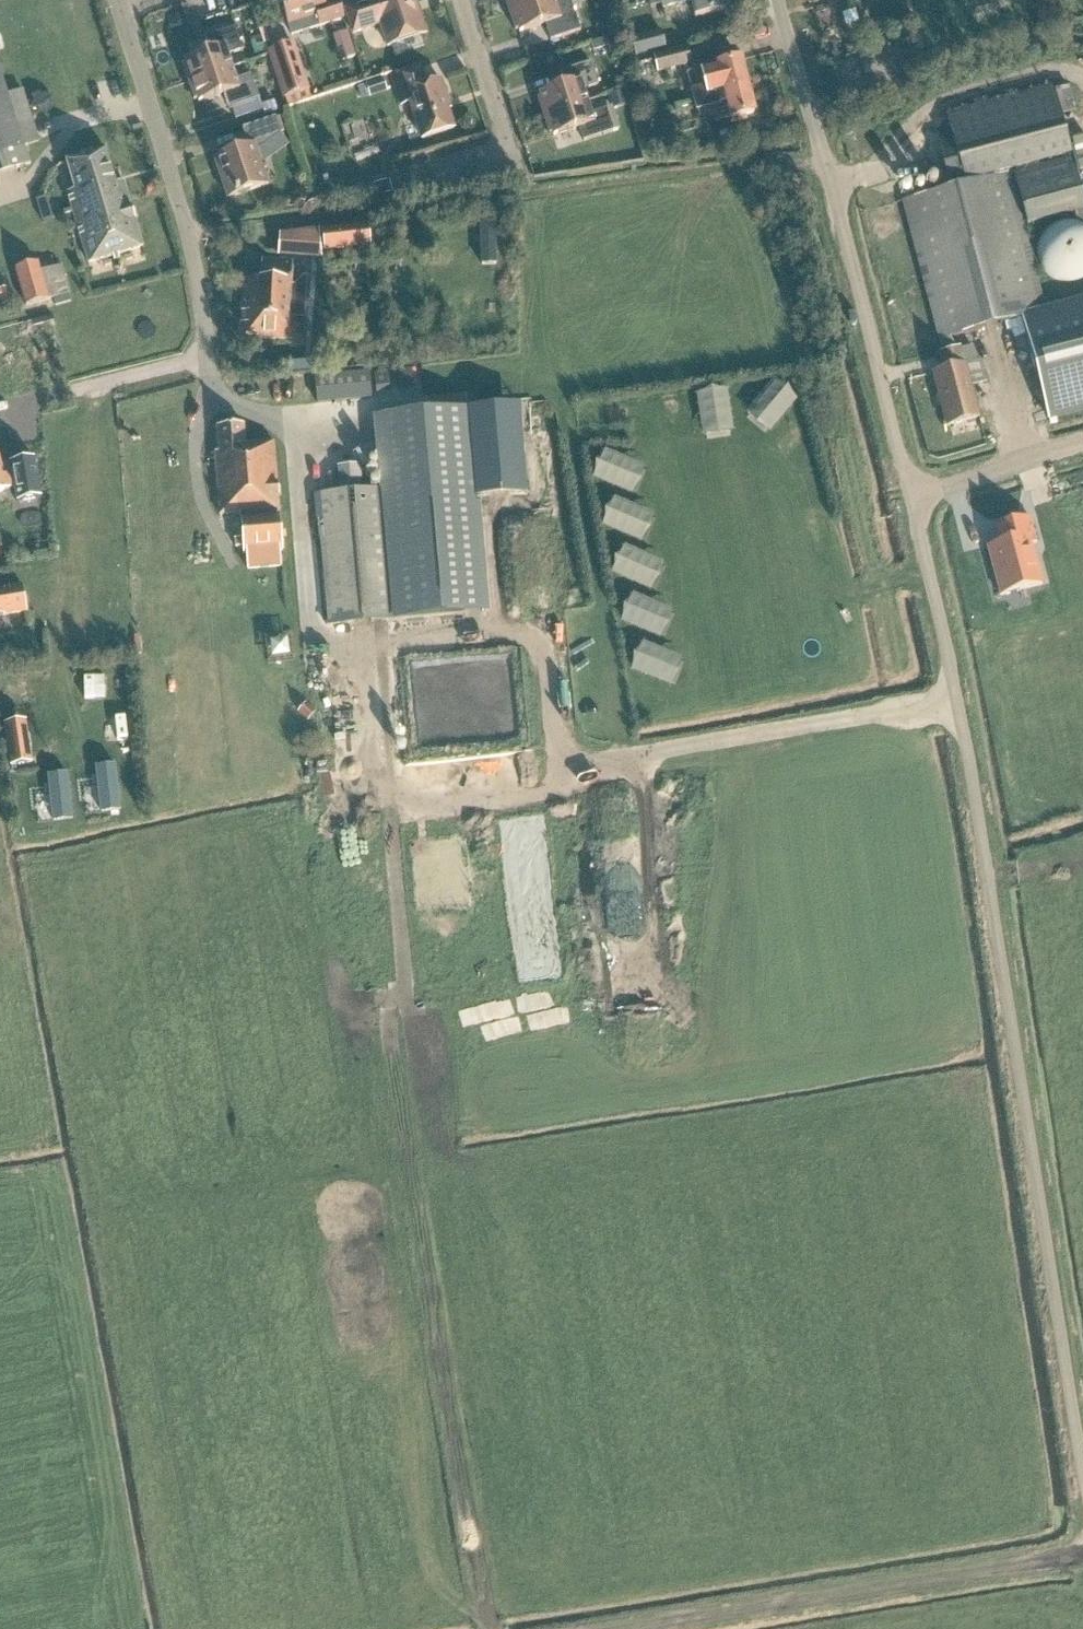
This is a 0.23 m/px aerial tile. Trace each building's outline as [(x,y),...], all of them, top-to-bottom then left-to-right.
[(292,36),(343,20),(338,3),(324,8),(322,0),(280,0),(292,36)] [(354,8),(345,11),(353,34),(380,25),(388,48),(425,35),(413,0),(372,0),(373,2),(354,8)] [(549,0),(505,0),(509,13),(549,0)] [(509,13),(515,31),(518,31),(519,34),(544,26),(550,42),(580,32),(571,6),(557,11),(553,0),(549,0),(509,13)] [(649,1),(651,7),(661,5),(662,10),(679,6),(677,0),(652,0),(649,1)] [(695,19),(727,10),(725,0),(690,0),(695,19)] [(189,83),(232,68),(228,57),(243,52),(235,28),(205,38),(210,52),(184,61),(185,64),(183,65),(189,83)] [(631,38),(636,57),(666,49),(661,31),(631,38)] [(293,45),(270,53),(285,99),(308,92),(293,45)] [(653,56),(658,73),(692,64),(687,47),(653,56)] [(693,102),(747,88),(740,61),(720,66),(717,55),(697,60),(704,88),(690,91),(693,102)] [(543,117),(587,102),(583,91),(598,86),(590,63),(560,73),(565,86),(539,95),(540,98),(538,99),(543,117)] [(232,68),(189,83),(195,101),(198,100),(199,104),(224,96),(229,109),(259,99),(251,76),(236,81),(232,68)] [(445,103),(447,102),(440,81),(425,86),(419,68),(392,77),(401,106),(410,103),(422,141),(454,130),(445,103)] [(30,165),(24,147),(39,142),(23,92),(8,96),(0,72),(0,175),(30,165)] [(366,86),(370,97),(386,91),(383,80),(366,86)] [(1072,153),(1055,86),(945,115),(952,142),(937,146),(948,190),(903,202),(943,354),(939,355),(943,372),(933,375),(947,427),(979,419),(970,385),(986,381),(981,362),(977,363),(973,346),(955,351),(951,338),(1021,320),(1046,314),(1010,175),(999,178),(998,173),(1072,153)] [(747,88),(693,102),(696,112),(726,104),(730,121),(754,115),(747,88)] [(623,93),(611,97),(615,110),(627,106),(623,93)] [(587,102),(543,117),(549,135),(552,134),(554,138),(579,130),(583,143),(619,131),(611,109),(591,115),(587,102)] [(274,103),(261,107),(264,115),(277,111),(274,103)] [(268,186),(257,152),(281,135),(275,118),(242,129),(249,148),(215,160),(228,199),(268,186)] [(846,137),(854,135),(853,128),(845,129),(846,137)] [(105,152),(68,163),(76,191),(67,194),(89,264),(113,257),(114,262),(120,260),(118,256),(143,248),(124,182),(115,185),(105,152)] [(1072,158),(1013,174),(1028,228),(1075,215),(1077,221),(1082,219),(1082,199),(1072,158)] [(386,182),(374,186),(377,199),(390,195),(386,182)] [(324,250),(370,244),(368,226),(323,231),(324,250)] [(498,268),(497,227),(481,227),(482,268),(498,268)] [(279,237),(278,254),(296,256),(297,247),(292,247),(293,237),(279,237)] [(243,310),(240,340),(295,339),(296,321),(305,321),(308,278),(303,279),(301,280),(299,281),(297,284),(296,286),(294,286),(291,287),(293,261),(261,259),(260,280),(246,279),(243,305),(241,305),(241,310),(243,310)] [(61,266),(40,272),(37,263),(15,269),(26,307),(69,295),(61,266)] [(15,303),(9,287),(0,291),(0,308),(15,303)] [(1021,320),(1047,419),(1082,410),(1082,304),(1046,314),(1021,320)] [(297,363),(284,365),(285,375),(298,373),(297,363)] [(411,371),(397,373),(399,389),(413,387),(411,371)] [(369,373),(315,378),(317,404),(371,399),(369,373)] [(387,374),(374,375),(376,391),(389,390),(387,374)] [(702,436),(729,434),(726,391),(700,392),(702,436)] [(340,494),(315,496),(317,521),(319,521),(328,622),(326,623),(326,626),(397,621),(485,613),(475,498),(527,494),(520,406),(467,410),(427,414),(378,418),(385,490),(362,492),(359,467),(338,469),(340,494)] [(281,552),(279,517),(246,519),(246,515),(279,513),(274,443),(245,445),(244,426),(217,428),(219,453),(215,453),(220,516),(240,515),(242,539),(234,540),(235,549),(242,549),(243,555),(245,555),(247,570),(280,568),(279,552),(281,552)] [(593,483),(637,493),(644,462),(601,452),(593,483)] [(19,503),(42,499),(35,457),(12,461),(19,503)] [(4,493),(4,492),(17,489),(14,476),(2,478),(0,470),(0,493),(4,493)] [(601,525),(643,544),(656,515),(614,497),(601,525)] [(1000,544),(987,547),(993,568),(994,567),(997,577),(995,577),(1000,597),(1042,587),(1031,545),(1036,544),(1029,518),(995,526),(1000,544)] [(611,576),(654,591),(664,561),(621,546),(611,576)] [(0,591),(0,617),(27,612),(23,587),(0,591)] [(628,596),(620,626),(665,637),(673,608),(628,596)] [(136,624),(150,621),(149,613),(135,616),(136,624)] [(272,658),(291,657),(291,640),(283,640),(283,646),(272,646),(272,658)] [(635,668),(662,676),(669,655),(642,647),(635,668)] [(306,722),(315,712),(305,702),(296,713),(306,722)] [(94,714),(95,728),(129,725),(128,712),(94,714)] [(32,765),(25,722),(4,725),(11,768),(32,765)] [(122,811),(117,763),(96,766),(101,813),(122,811)] [(74,820),(69,772),(48,775),(53,822),(74,820)]
